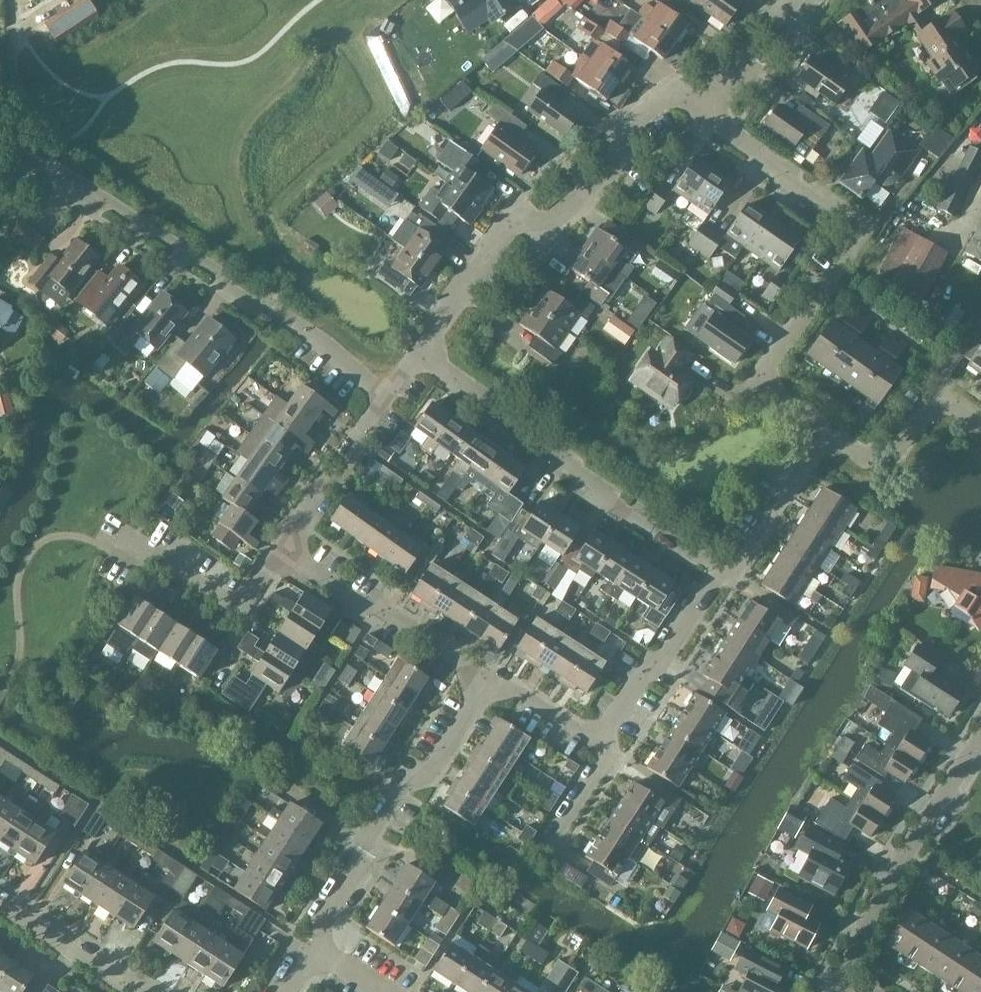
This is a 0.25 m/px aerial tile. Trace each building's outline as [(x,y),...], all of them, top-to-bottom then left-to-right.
[(468,35),(487,21),(490,26),(518,7),(514,0),(443,0),(468,35)] [(534,14),(543,24),(562,7),(555,0),(550,0),(534,14)] [(573,10),(583,0),(559,0),(573,10)] [(742,0),(692,0),(725,24),(742,0)] [(877,42),(876,41),(900,24),(897,20),(907,13),(920,31),(927,27),(918,14),(940,0),(869,0),(868,1),(869,3),(856,12),(855,10),(841,20),(862,52),(877,42)] [(644,2),(636,13),(675,41),(687,24),(658,3),(654,9),(644,2)] [(927,62),(940,81),(951,96),(970,83),(980,75),(980,69),(973,58),(967,62),(963,56),(964,47),(960,41),(959,42),(955,36),(966,28),(953,9),(927,27),(920,31),(917,33),(933,58),(927,62)] [(662,59),(675,41),(636,13),(628,26),(637,32),(633,37),(662,59)] [(604,32),(603,31),(584,18),(577,27),(593,39),(581,55),(589,61),(618,82),(630,65),(601,44),(598,41),(604,32)] [(610,20),(603,31),(604,32),(622,45),(630,34),(610,20)] [(515,32),(505,39),(517,48),(524,43),(515,32)] [(504,41),(497,46),(506,57),(516,50),(504,41)] [(589,61),(581,55),(569,72),(573,75),(572,76),(605,100),(618,82),(589,61)] [(856,87),(863,77),(837,58),(830,69),(812,56),(797,77),(834,103),(849,82),(856,87)] [(572,76),(573,75),(569,72),(553,61),(546,71),(566,85),(572,76)] [(542,90),(528,110),(565,136),(580,115),(562,102),(569,92),(541,72),(532,84),(542,90)] [(463,81),(439,100),(448,111),(471,91),(463,81)] [(812,100),(801,92),(796,100),(807,108),(812,100)] [(513,116),(510,114),(495,103),(487,114),(500,124),(482,148),(518,175),(537,150),(505,126),(513,116)] [(812,150),(829,125),(807,110),(799,122),(777,106),(762,126),(792,148),(798,140),(812,150)] [(938,159),(952,139),(932,125),(918,145),(938,159)] [(896,180),(898,177),(917,150),(890,130),(871,157),(862,151),(841,181),(858,194),(857,196),(862,200),(873,183),(872,183),(873,181),(877,183),(881,184),(885,184),(889,184),(893,182),(896,180)] [(980,158),(980,153),(969,147),(938,207),(952,214),(980,158)] [(453,172),(446,182),(480,206),(492,188),(472,173),(480,162),(460,149),(447,168),(453,172)] [(690,201),(712,169),(698,159),(696,162),(692,159),(672,189),(690,201)] [(358,165),(348,180),(388,209),(398,195),(358,165)] [(398,177),(386,168),(378,180),(390,188),(398,177)] [(727,179),(712,169),(690,201),(708,214),(728,184),(725,181),(727,179)] [(467,223),(480,206),(446,182),(439,192),(433,187),(420,206),(439,220),(447,209),(467,223)] [(655,213),(669,193),(659,186),(645,206),(655,213)] [(326,217),(338,207),(326,192),(313,202),(326,217)] [(743,247),(766,214),(751,203),(749,206),(745,204),(722,237),(712,230),(698,251),(707,258),(716,246),(734,259),(743,247)] [(395,240),(405,247),(433,268),(447,249),(435,240),(442,230),(419,214),(417,217),(413,214),(410,213),(392,238),(395,240)] [(759,258),(782,225),(766,214),(743,247),(759,258)] [(964,251),(980,260),(980,218),(964,251)] [(44,238),(17,220),(10,237),(34,253),(44,238)] [(698,251),(712,230),(702,223),(688,244),(698,251)] [(797,235),(782,225),(759,258),(777,271),(798,241),(795,239),(797,235)] [(921,298),(947,253),(902,227),(877,273),(921,298)] [(597,228),(583,247),(612,268),(619,259),(628,266),(635,256),(642,245),(623,231),(616,241),(597,228)] [(69,294),(98,257),(74,239),(56,262),(48,255),(27,282),(40,292),(50,280),(69,294)] [(420,287),(433,268),(405,247),(396,260),(385,261),(377,272),(386,278),(384,280),(395,288),(396,286),(409,295),(416,284),(420,287)] [(622,275),(612,268),(583,247),(569,267),(588,281),(581,291),(601,305),(609,294),(622,275)] [(660,260),(650,274),(669,288),(679,274),(660,260)] [(98,274),(76,302),(95,317),(105,325),(115,313),(124,301),(127,302),(141,284),(119,266),(107,281),(98,274)] [(772,302),(786,281),(776,274),(761,295),(772,302)] [(728,304),(736,293),(718,281),(711,292),(728,304)] [(538,304),(535,309),(568,332),(581,314),(587,318),(595,307),(572,291),(564,302),(545,288),(535,302),(538,304)] [(154,349),(184,312),(161,293),(139,321),(129,313),(107,341),(124,355),(139,337),(154,349)] [(727,322),(735,310),(713,295),(705,306),(714,313),(697,337),(734,363),(751,338),(727,322)] [(11,336),(22,318),(10,312),(11,311),(0,305),(0,330),(11,336)] [(824,367),(847,333),(861,313),(853,307),(839,327),(830,321),(806,354),(824,367)] [(568,332),(535,309),(532,313),(529,311),(519,324),(539,338),(531,349),(554,365),(562,353),(556,349),(568,332)] [(842,380),(866,346),(856,339),(870,319),(861,313),(847,333),(824,367),(842,380)] [(634,331),(613,316),(603,330),(624,345),(634,331)] [(192,390),(233,339),(207,319),(187,345),(178,337),(155,365),(172,379),(175,376),(192,390)] [(970,338),(980,345),(966,364),(980,375),(980,322),(970,338)] [(69,332),(57,323),(48,335),(60,344),(69,332)] [(883,358),(896,338),(888,333),(874,352),(866,346),(842,380),(859,393),(883,358)] [(877,405),(901,371),(891,364),(904,344),(896,338),(883,358),(859,393),(877,405)] [(684,395),(687,390),(687,387),(685,386),(689,380),(677,372),(689,356),(667,340),(655,357),(650,353),(631,379),(671,407),(677,398),(682,397),(684,395)] [(101,371),(110,359),(102,353),(93,365),(101,371)] [(153,391),(162,379),(153,372),(144,384),(153,391)] [(287,404),(310,421),(319,409),(330,417),(335,410),(300,385),(287,404)] [(241,400),(234,395),(226,405),(234,410),(241,400)] [(310,421),(281,399),(276,395),(261,416),(307,448),(312,442),(301,435),(310,421)] [(424,451),(449,416),(430,402),(413,427),(426,437),(418,447),(424,451)] [(303,454),(307,448),(261,416),(249,434),(284,459),(292,446),(303,454)] [(450,453),(468,429),(449,416),(424,451),(429,455),(437,444),(450,453)] [(461,478),(486,442),(468,429),(450,453),(460,460),(453,472),(461,478)] [(275,472),(284,459),(249,434),(236,452),(248,460),(247,461),(271,477),(270,478),(281,485),(285,479),(275,472)] [(214,439),(201,456),(211,464),(224,446),(214,439)] [(480,491),(505,455),(486,442),(461,478),(462,478),(456,487),(462,491),(468,483),(480,491)] [(394,453),(380,443),(374,453),(388,462),(394,453)] [(486,505),(511,523),(522,507),(523,504),(507,493),(524,469),(505,455),(480,491),(491,499),(486,505)] [(211,464),(201,456),(197,462),(207,469),(211,464)] [(371,457),(358,476),(369,483),(377,471),(382,465),(371,457)] [(247,461),(234,479),(258,496),(262,489),(273,497),(281,485),(270,478),(271,477),(247,461)] [(377,471),(388,478),(392,472),(382,465),(377,471)] [(399,486),(403,479),(392,472),(388,478),(399,486)] [(427,486),(432,479),(422,473),(417,480),(427,486)] [(447,485),(436,477),(427,489),(438,497),(447,485)] [(245,514),(258,496),(234,479),(220,498),(231,506),(244,515),(245,514)] [(823,487),(810,506),(843,527),(855,508),(823,487)] [(163,501),(164,502),(176,511),(184,501),(172,491),(163,501)] [(415,497),(426,505),(430,499),(419,491),(415,497)] [(347,534),(364,510),(345,496),(328,520),(347,534)] [(436,512),(440,507),(430,499),(426,505),(436,512)] [(541,541),(559,514),(539,501),(531,513),(522,507),(511,523),(507,529),(517,535),(515,537),(536,550),(542,542),(541,541)] [(256,521),(245,514),(244,515),(231,506),(210,536),(231,551),(239,539),(253,549),(258,543),(246,535),(256,521)] [(843,527),(810,506),(798,526),(830,546),(843,527)] [(366,547),(383,523),(364,510),(347,534),(366,547)] [(580,546),(572,541),(580,528),(559,514),(541,541),(542,542),(561,554),(557,561),(558,562),(566,567),(580,546)] [(385,561),(402,537),(383,523),(366,547),(385,561)] [(830,546),(798,526),(786,545),(818,566),(830,546)] [(463,537),(470,542),(477,532),(470,527),(463,537)] [(580,546),(566,567),(575,573),(577,570),(591,579),(595,572),(594,571),(612,544),(592,531),(582,547),(580,546)] [(477,547),(484,537),(477,532),(470,542),(477,547)] [(421,550),(402,537),(385,561),(404,574),(421,550)] [(877,538),(871,546),(879,551),(885,543),(877,538)] [(608,595),(632,557),(612,544),(594,571),(595,572),(607,579),(600,590),(608,595)] [(818,566),(786,545),(773,564),(814,591),(819,583),(811,577),(818,566)] [(874,560),(879,551),(871,546),(866,555),(874,560)] [(233,564),(243,570),(249,562),(239,555),(233,564)] [(635,596),(652,570),(632,557),(608,595),(615,599),(622,588),(635,596)] [(494,578),(501,568),(494,563),(488,573),(494,578)] [(425,609),(447,575),(429,564),(410,593),(420,600),(418,604),(425,609)] [(814,591),(773,564),(761,584),(793,604),(800,594),(809,599),(814,591)] [(933,567),(929,588),(949,591),(956,602),(953,605),(955,606),(952,610),(974,624),(978,630),(980,628),(980,600),(974,599),(967,595),(968,585),(971,585),(973,585),(975,587),(977,589),(976,592),(980,592),(980,575),(933,567)] [(501,568),(494,578),(501,583),(508,573),(501,568)] [(674,584),(652,570),(635,596),(648,605),(640,616),(658,627),(665,617),(680,594),(671,588),(674,584)] [(445,616),(464,586),(447,575),(425,609),(433,614),(436,610),(445,616)] [(852,576),(847,585),(855,589),(860,581),(852,576)] [(914,576),(912,585),(927,588),(929,578),(914,576)] [(126,656),(130,650),(169,590),(162,585),(155,596),(153,595),(146,606),(134,598),(105,643),(126,656)] [(539,600),(545,590),(538,585),(532,596),(539,600)] [(850,598),(855,589),(847,585),(842,593),(850,598)] [(460,631),(481,598),(464,586),(445,616),(455,622),(452,626),(460,631)] [(176,595),(169,590),(130,650),(150,662),(157,652),(175,625),(163,617),(170,606),(169,605),(176,595)] [(291,615),(318,632),(329,639),(342,618),(304,594),(296,607),(285,599),(284,601),(274,594),(269,601),(280,608),(291,615)] [(480,638),(499,609),(500,609),(506,599),(497,594),(491,604),(481,598),(460,631),(467,636),(470,632),(480,638)] [(737,620),(768,640),(778,647),(797,618),(763,596),(757,606),(749,601),(737,620)] [(276,615),(280,608),(269,601),(265,608),(276,615)] [(562,601),(555,611),(562,615),(568,605),(562,601)] [(568,605),(562,615),(568,619),(575,609),(568,605)] [(517,621),(500,609),(499,609),(480,638),(490,645),(487,649),(494,654),(497,649),(498,650),(517,621)] [(622,618),(611,611),(604,622),(615,629),(622,618)] [(203,626),(209,616),(202,612),(196,622),(203,626)] [(318,632),(291,615),(278,635),(305,652),(318,632)] [(829,628),(835,620),(827,615),(821,624),(829,628)] [(215,620),(209,616),(203,626),(195,638),(177,665),(197,678),(215,651),(203,643),(211,631),(209,630),(215,620)] [(530,663),(552,628),(535,618),(516,647),(525,653),(522,658),(530,663)] [(768,640),(737,620),(726,638),(757,659),(768,640)] [(596,623),(590,632),(597,637),(603,627),(596,623)] [(177,665),(195,638),(175,625),(157,652),(177,665)] [(603,627),(597,637),(603,641),(610,632),(603,627)] [(550,669),(569,639),(552,628),(530,663),(538,667),(540,663),(550,669)] [(377,640),(367,633),(362,641),(373,647),(377,640)] [(248,634),(243,641),(254,648),(259,641),(248,634)] [(292,672),(305,652),(278,635),(265,655),(292,672)] [(757,659),(726,638),(714,656),(745,676),(757,659)] [(565,685),(586,650),(569,639),(550,669),(560,676),(557,680),(565,685)] [(292,672),(265,655),(254,648),(243,641),(238,650),(260,663),(252,676),(265,684),(279,693),(292,672)] [(939,658),(917,644),(904,664),(910,668),(898,688),(920,702),(920,701),(931,708),(933,707),(934,706),(948,714),(963,690),(931,670),(939,658)] [(605,662),(586,650),(565,685),(572,689),(574,686),(585,693),(605,662)] [(753,681),(745,676),(714,656),(702,675),(709,679),(702,690),(736,712),(749,692),(747,691),(753,681)] [(396,657),(385,676),(415,696),(421,686),(425,689),(430,680),(396,657)] [(352,678),(357,671),(347,664),(342,671),(352,678)] [(895,672),(878,667),(874,683),(891,687),(895,672)] [(338,679),(348,685),(352,678),(342,671),(338,679)] [(234,676),(223,693),(236,701),(246,684),(234,676)] [(252,676),(246,684),(260,693),(265,684),(252,676)] [(409,705),(415,696),(385,676),(374,693),(408,715),(413,707),(409,705)] [(124,695),(106,685),(101,693),(119,704),(124,695)] [(403,723),(408,715),(374,693),(362,710),(393,729),(399,720),(403,723)] [(693,693),(681,712),(713,732),(725,714),(693,693)] [(772,694),(753,724),(764,731),(783,701),(772,694)] [(324,699),(319,706),(329,712),(334,705),(324,699)] [(892,734),(886,744),(916,764),(928,745),(909,733),(919,716),(893,699),(877,724),(892,734)] [(325,719),(329,712),(319,706),(315,713),(325,719)] [(387,739),(393,729),(362,710),(351,727),(385,749),(390,741),(387,739)] [(713,732),(681,712),(670,730),(701,750),(713,732)] [(492,728),(487,737),(517,756),(528,739),(494,717),(489,725),(492,728)] [(380,757),(385,749),(351,727),(340,745),(369,764),(376,754),(380,757)] [(748,728),(737,745),(749,753),(759,736),(748,728)] [(701,750),(670,730),(658,748),(689,769),(701,750)] [(843,735),(834,749),(846,756),(854,742),(843,735)] [(517,756),(487,737),(481,745),(478,743),(472,751),(506,773),(517,756)] [(904,782),(916,764),(886,744),(880,753),(865,743),(855,759),(881,775),(885,769),(904,782)] [(9,753),(0,747),(0,766),(4,761),(4,760),(9,753)] [(689,769),(658,748),(646,766),(677,787),(689,769)] [(841,764),(846,756),(834,749),(829,757),(841,764)] [(506,773),(472,751),(467,759),(470,762),(464,771),(494,791),(506,773)] [(743,752),(731,769),(741,775),(753,758),(747,755),(743,752)] [(26,764),(9,753),(4,760),(4,761),(21,771),(26,764)] [(574,772),(578,765),(568,759),(564,766),(574,772)] [(857,788),(851,798),(881,818),(893,799),(874,787),(878,780),(852,763),(842,778),(857,788)] [(42,774),(26,764),(21,771),(37,782),(42,774)] [(261,771),(253,782),(274,796),(282,785),(261,771)] [(494,791),(464,771),(458,780),(455,778),(450,785),(483,807),(494,791)] [(734,773),(726,785),(733,790),(741,778),(734,773)] [(59,786),(42,774),(37,782),(54,793),(59,786)] [(633,782),(621,801),(652,821),(651,822),(662,828),(681,799),(646,777),(640,787),(633,782)] [(483,807),(450,785),(445,792),(449,795),(442,805),(471,825),(483,807)] [(554,804),(558,797),(548,790),(543,797),(554,804)] [(19,810),(11,805),(16,797),(8,791),(3,799),(0,803),(0,839),(19,810)] [(58,815),(74,825),(88,804),(72,793),(58,815)] [(0,839),(0,843),(8,848),(7,854),(14,855),(15,853),(36,821),(35,820),(28,815),(32,809),(37,801),(28,795),(23,803),(19,810),(0,839)] [(549,810),(554,804),(543,797),(539,804),(549,810)] [(244,798),(232,816),(240,821),(251,803),(244,798)] [(869,836),(881,818),(851,798),(844,807),(830,798),(814,822),(840,839),(850,824),(869,836)] [(652,821),(621,801),(609,819),(640,839),(641,837),(651,822),(652,821)] [(277,820),(277,821),(309,841),(315,831),(319,832),(322,826),(288,803),(282,812),(272,806),(267,814),(277,820)] [(45,806),(36,821),(15,853),(25,859),(24,865),(30,866),(32,864),(33,864),(53,832),(44,826),(53,811),(45,806)] [(92,839),(106,817),(95,810),(81,832),(92,839)] [(229,838),(240,821),(232,816),(221,833),(229,838)] [(650,843),(641,837),(640,839),(609,819),(597,837),(637,863),(650,843)] [(311,843),(309,841),(277,821),(271,830),(261,824),(256,832),(266,838),(298,858),(304,848),(308,849),(311,843)] [(532,838),(536,831),(526,825),(522,831),(532,838)] [(119,835),(137,846),(142,839),(125,827),(119,835)] [(832,839),(807,827),(796,849),(807,855),(796,876),(833,895),(849,863),(826,852),(832,839)] [(527,845),(532,838),(522,831),(517,838),(527,845)] [(218,855),(229,838),(221,833),(210,850),(218,855)] [(636,865),(637,863),(597,837),(586,856),(593,861),(586,871),(610,886),(617,876),(628,883),(639,867),(636,865)] [(300,859),(298,858),(266,838),(255,855),(287,875),(293,865),(298,866),(300,859)] [(159,850),(142,839),(137,846),(154,858),(159,850)] [(207,872),(218,855),(210,850),(199,867),(207,872)] [(79,897),(81,895),(101,863),(83,852),(63,884),(73,891),(72,896),(79,897)] [(288,876),(287,875),(255,855),(245,871),(244,872),(276,892),(282,882),(287,883),(288,876)] [(96,908),(97,907),(118,874),(109,869),(114,861),(106,856),(101,863),(81,895),(90,901),(89,907),(96,908)] [(171,889),(185,868),(175,861),(161,883),(171,889)] [(406,864),(392,885),(421,904),(421,903),(441,916),(453,924),(460,913),(428,893),(435,882),(406,864)] [(195,875),(185,868),(171,889),(182,896),(195,875)] [(233,889),(265,910),(272,899),(277,900),(278,894),(276,892),(244,872),(233,889)] [(152,896),(143,890),(150,879),(141,873),(134,884),(134,885),(114,917),(123,923),(122,928),(130,929),(131,928),(132,928),(152,896)] [(134,885),(134,884),(118,874),(97,907),(107,913),(106,918),(113,919),(114,917),(134,885)] [(768,881),(756,874),(747,892),(760,898),(768,881)] [(946,884),(937,878),(931,886),(941,892),(946,884)] [(421,904),(392,885),(379,906),(407,925),(421,904)] [(209,893),(226,904),(231,896),(214,886),(209,893)] [(805,948),(818,923),(805,917),(811,906),(778,889),(767,909),(778,915),(770,930),(805,948)] [(247,907),(231,896),(226,904),(243,915),(247,907)] [(170,953),(198,910),(181,899),(174,910),(173,910),(152,942),(163,949),(162,954),(169,955),(170,953)] [(976,901),(970,911),(978,917),(980,912),(980,904),(976,901)] [(407,925),(379,906),(365,927),(394,946),(407,925)] [(242,955),(242,954),(252,938),(253,939),(265,919),(247,907),(243,915),(229,935),(224,943),(204,975),(214,982),(213,987),(219,988),(220,986),(221,987),(242,955)] [(907,909),(885,942),(905,956),(901,962),(907,966),(911,960),(931,973),(953,939),(907,909)] [(185,966),(186,964),(207,932),(199,927),(206,916),(198,910),(170,953),(180,960),(179,965),(185,966)] [(488,930),(496,919),(485,912),(477,923),(488,930)] [(446,935),(453,924),(441,916),(434,928),(446,935)] [(741,920),(732,916),(725,930),(733,935),(741,920)] [(507,926),(496,919),(488,930),(499,937),(507,926)] [(202,977),(204,975),(224,943),(229,935),(213,924),(208,932),(207,932),(186,964),(197,971),(196,976),(202,977)] [(519,950),(530,958),(538,946),(537,946),(542,938),(533,932),(528,940),(527,939),(519,950)] [(414,959),(426,966),(439,945),(428,937),(414,959)] [(931,973),(950,986),(946,991),(947,991),(955,991),(957,990),(960,991),(980,991),(980,958),(953,939),(931,973)] [(453,984),(472,956),(451,942),(432,971),(453,984)] [(492,969),(481,962),(488,951),(479,945),(472,956),(453,984),(465,991),(478,991),(492,969)] [(548,953),(538,946),(530,958),(541,965),(548,953)] [(787,986),(764,974),(771,962),(746,949),(736,968),(748,975),(740,991),(783,991),(787,986)] [(11,961),(0,954),(0,978),(11,961)] [(554,986),(567,965),(557,958),(544,979),(545,980),(537,991),(550,991),(554,986)] [(11,961),(0,978),(0,991),(21,991),(26,984),(32,974),(11,961)] [(515,983),(519,976),(497,961),(492,969),(478,991),(509,991),(515,983)] [(567,965),(554,986),(564,991),(565,991),(578,972),(567,965)] [(598,985),(587,978),(580,989),(584,991),(593,991),(598,985)] [(515,983),(509,991),(528,991),(515,983)]
